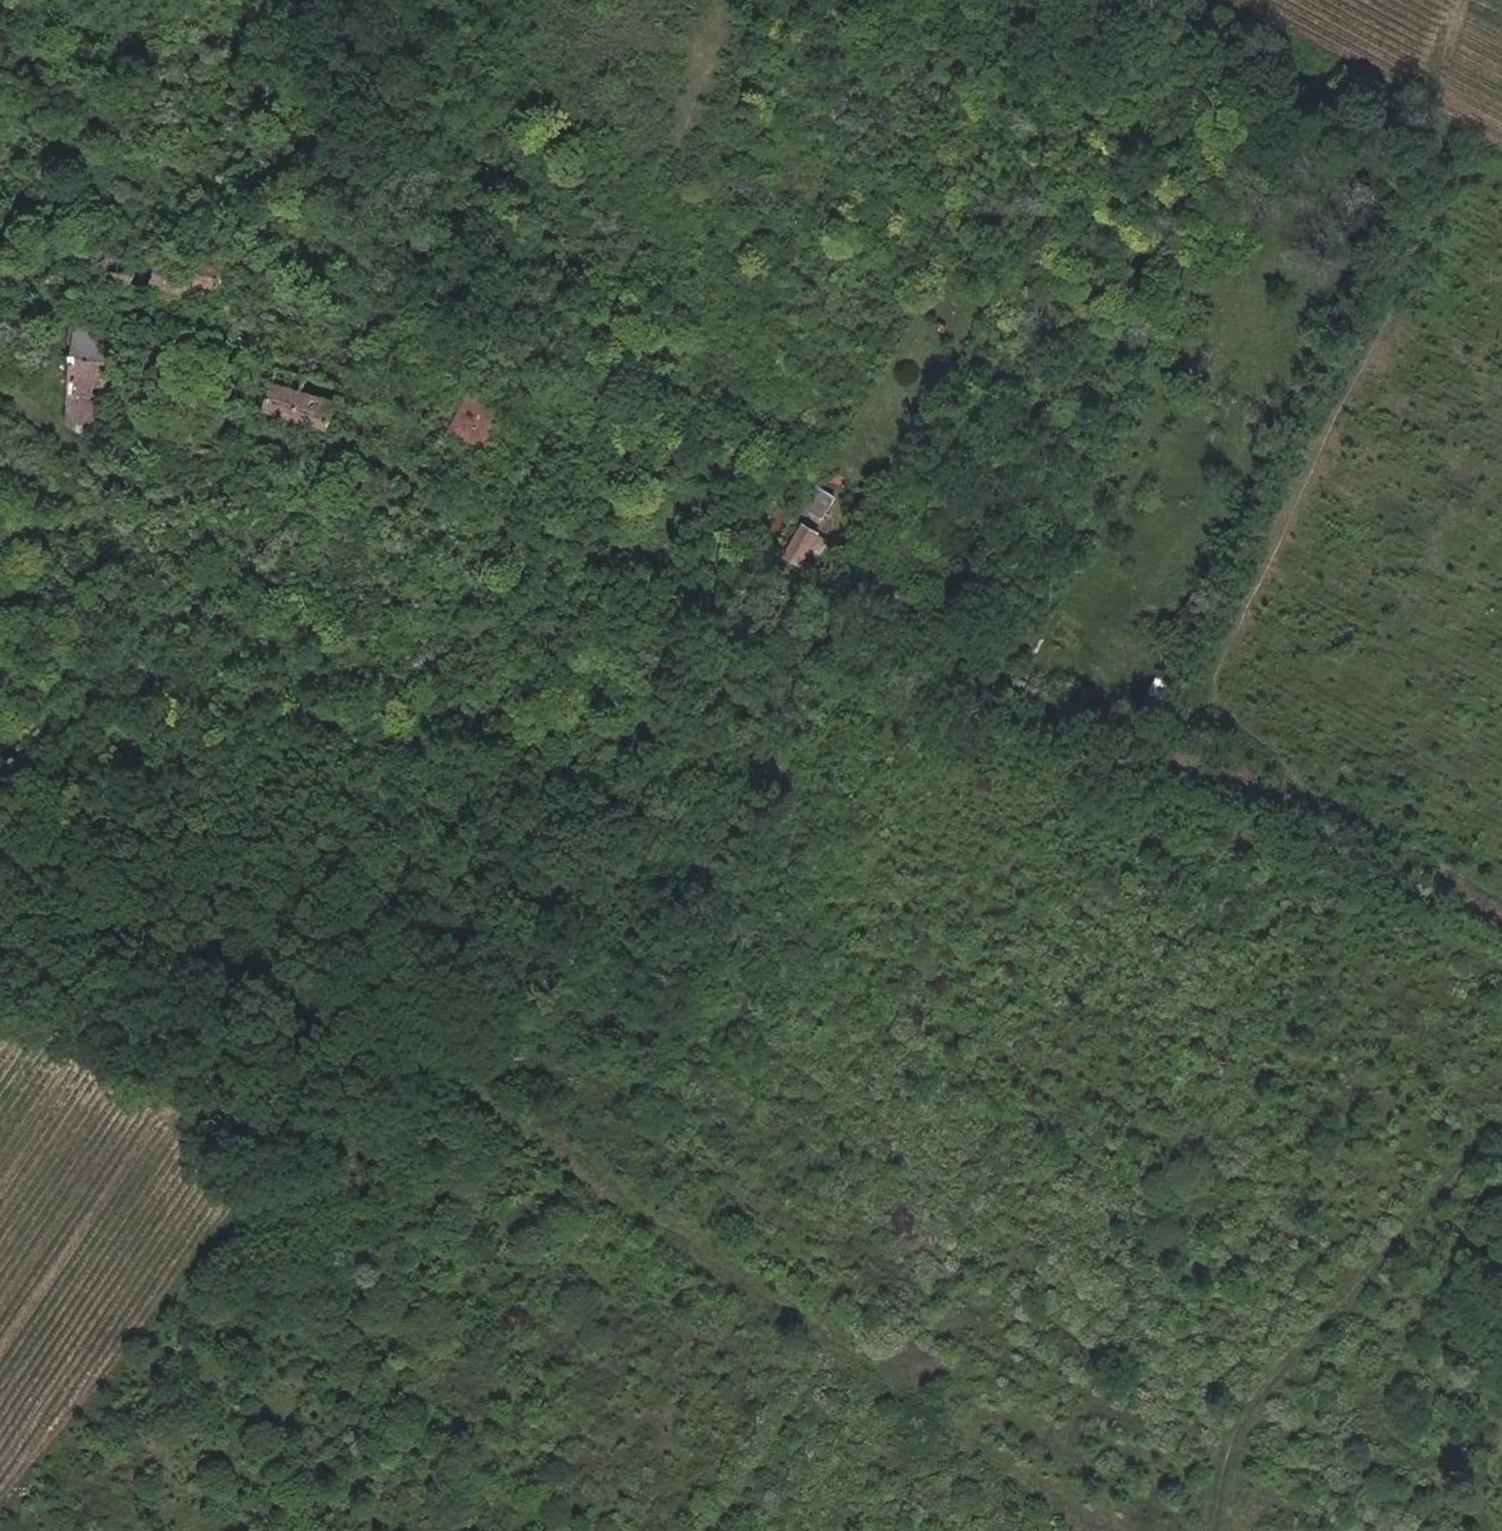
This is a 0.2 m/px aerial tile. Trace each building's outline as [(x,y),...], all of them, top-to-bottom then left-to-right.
[(355,182),(359,177),(347,164),(342,168),(355,182)] [(107,285),(161,290),(162,237),(146,234),(148,217),(125,213),(125,208),(116,207),(112,234),(67,229),(62,281),(107,285)] [(197,293),(200,255),(190,253),(190,243),(162,237),(161,290),(197,293)] [(226,296),(229,266),(230,260),(200,255),(197,293),(226,296)] [(73,356),(117,360),(120,328),(76,326),(73,356)] [(117,360),(73,356),(69,390),(109,394),(111,374),(116,373),(117,360)] [(331,429),(343,385),(283,366),(268,410),(331,429)] [(105,434),(109,394),(69,390),(68,416),(85,433),(105,434)] [(514,413),(479,394),(459,429),(497,448),(514,413)] [(373,471),(361,464),(356,476),(367,482),(373,471)] [(837,487),(825,481),(814,503),(826,510),(837,487)] [(788,550),(801,558),(820,525),(806,516),(788,550)] [(546,554),(533,550),(529,561),(527,565),(540,569),(546,554)] [(1159,682),(1164,674),(1159,671),(1150,687),(1157,690),(1161,683),(1159,682)] [(1173,677),(1164,674),(1159,682),(1161,683),(1157,690),(1166,694),(1173,677)]
